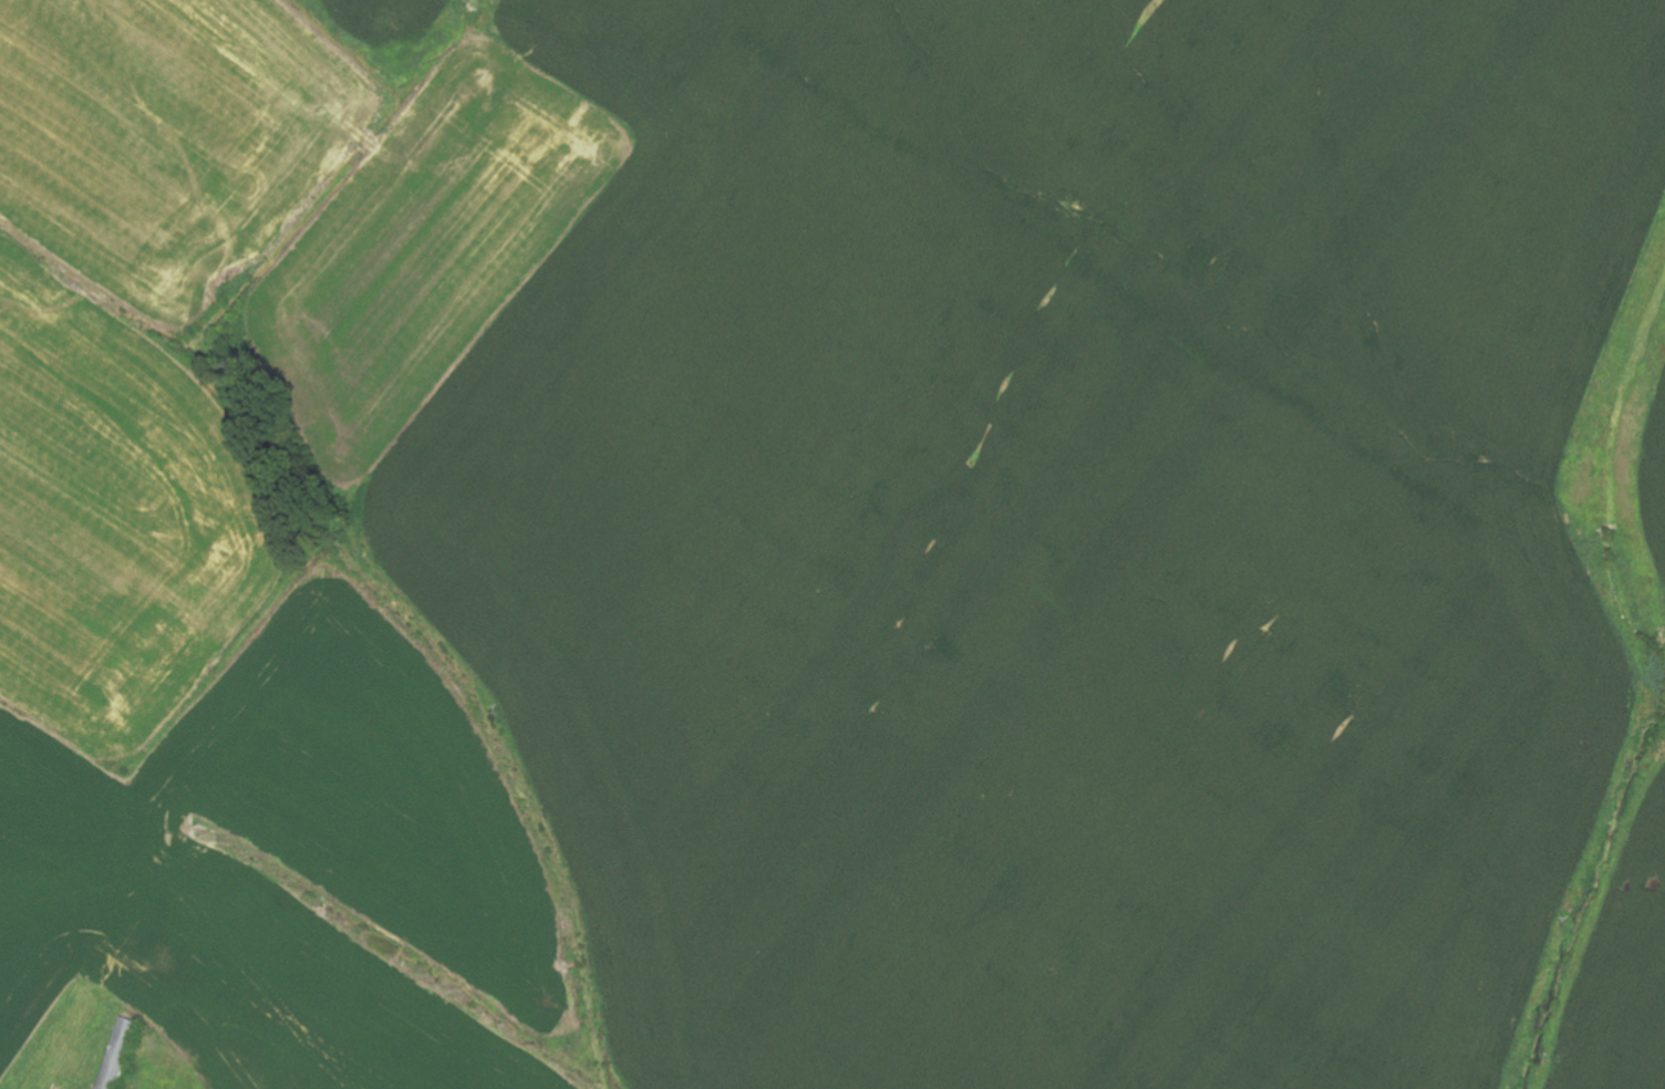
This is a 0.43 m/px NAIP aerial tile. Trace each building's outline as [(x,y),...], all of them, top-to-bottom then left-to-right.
[(128,1061),(141,1024),(123,1018),(110,1055),(128,1061)]
